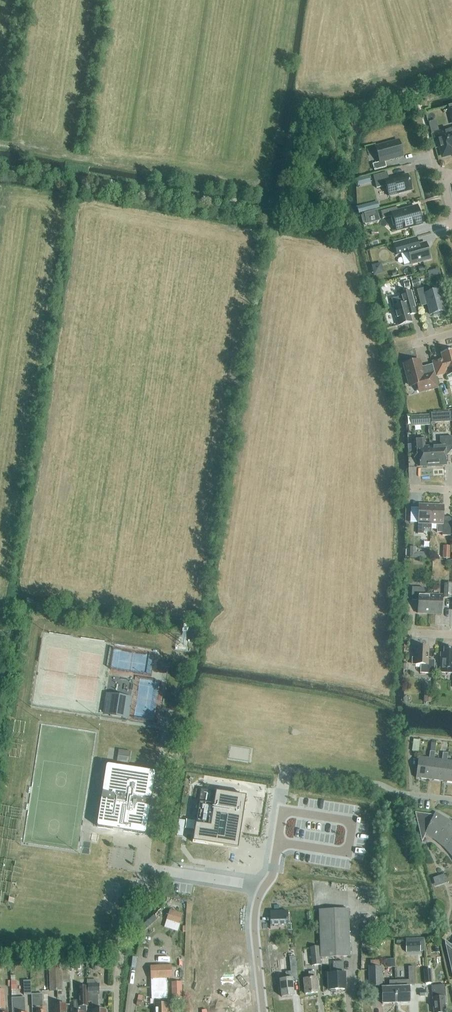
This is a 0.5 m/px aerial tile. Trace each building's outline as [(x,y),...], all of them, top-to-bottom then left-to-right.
[(437,134),(443,156),(451,154),(451,130),(437,134)] [(403,156),(399,140),(376,146),(380,162),(373,164),(375,170),(387,167),(385,161),(403,156)] [(412,190),(408,174),(389,179),(387,172),(373,176),(377,188),(386,185),(389,196),(412,190)] [(370,180),(369,176),(361,178),(356,179),(358,184),(360,183),(370,180)] [(377,202),(370,204),(371,210),(379,208),(377,202)] [(421,223),(417,207),(398,212),(397,207),(381,211),(383,218),(393,216),(397,230),(421,223)] [(377,210),(364,213),(367,223),(379,220),(377,210)] [(430,259),(426,243),(411,247),(410,240),(394,245),(397,255),(408,252),(411,264),(430,259)] [(382,262),(371,265),(374,275),(384,273),(382,262)] [(444,311),(439,290),(431,292),(429,287),(417,290),(420,302),(426,300),(430,315),(433,314),(434,316),(438,315),(442,313),(442,312),(444,311)] [(409,310),(416,308),(411,291),(400,294),(402,304),(394,307),(399,326),(412,322),(409,310)] [(441,353),(443,359),(433,362),(436,376),(446,374),(447,377),(451,375),(451,350),(441,353)] [(437,387),(432,366),(421,369),(419,361),(416,362),(415,360),(408,362),(408,364),(405,365),(408,377),(407,377),(408,385),(410,384),(410,386),(418,384),(420,392),(437,387)] [(430,425),(430,414),(411,415),(412,426),(430,425)] [(451,436),(451,431),(441,432),(440,437),(440,446),(432,446),(433,467),(440,467),(440,466),(446,465),(446,451),(451,450),(451,438),(451,436)] [(433,467),(432,446),(424,447),(424,437),(414,438),(415,457),(420,457),(420,467),(427,466),(427,467),(433,467)] [(430,528),(431,523),(431,505),(419,505),(418,534),(424,534),(424,528),(430,528)] [(443,521),(444,506),(431,505),(431,523),(437,524),(437,532),(442,533),(442,535),(451,536),(451,522),(443,521)] [(410,548),(410,558),(426,559),(426,554),(415,553),(416,548),(410,548)] [(451,598),(451,584),(444,583),(444,597),(451,598)] [(430,614),(430,595),(423,594),(424,588),(412,587),(412,600),(418,600),(418,613),(430,614)] [(442,595),(430,595),(430,614),(442,614),(442,595)] [(421,673),(434,674),(435,660),(428,660),(429,648),(416,647),(416,658),(413,658),(412,664),(421,665),(421,673)] [(451,673),(451,649),(444,648),(444,653),(441,653),(440,672),(451,673)] [(166,663),(158,662),(157,672),(165,673),(166,663)] [(424,703),(433,704),(433,691),(425,691),(424,703)] [(131,699),(107,695),(104,713),(128,717),(131,699)] [(419,752),(420,740),(413,739),(412,751),(419,752)] [(129,764),(131,752),(119,750),(117,762),(129,764)] [(429,779),(432,751),(430,751),(429,758),(419,757),(416,778),(429,779)] [(442,781),(445,753),(443,753),(442,760),(434,759),(435,752),(432,751),(429,779),(442,781)] [(447,760),(448,753),(445,753),(442,781),(451,782),(451,761),(447,760)] [(106,766),(106,767),(97,825),(97,826),(98,827),(99,827),(143,834),(144,834),(145,834),(146,833),(155,775),(155,774),(154,773),(153,772),(108,765),(107,766),(106,766)] [(246,796),(201,789),(192,842),(208,845),(209,842),(230,846),(232,833),(240,834),(246,796)] [(425,835),(434,815),(415,812),(422,842),(425,835)] [(435,840),(449,820),(435,812),(434,815),(425,835),(435,840)] [(183,833),(185,820),(179,819),(177,835),(182,836),(183,833)] [(451,840),(451,822),(449,820),(435,840),(444,848),(451,840)] [(170,909),(164,927),(178,932),(184,914),(170,909)] [(321,958),(350,957),(348,910),(319,911),(321,958)] [(288,913),(270,913),(271,926),(288,925),(288,913)] [(158,920),(154,915),(141,927),(145,931),(158,920)] [(420,942),(406,943),(406,953),(420,952),(420,942)] [(320,965),(319,947),(311,947),(313,966),(320,965)] [(297,980),(296,968),(295,956),(290,957),(291,972),(286,973),(286,980),(280,981),(281,998),(292,997),(291,980),(297,980)] [(81,971),(80,960),(71,960),(72,971),(81,971)] [(334,990),(344,990),(343,962),(332,963),(333,975),(328,975),(329,991),(330,991),(330,992),(335,992),(334,990)] [(49,964),(50,991),(62,991),(62,982),(66,982),(65,963),(49,964)] [(167,979),(172,979),(171,966),(151,966),(152,999),(154,999),(154,1011),(171,1011),(170,1004),(164,1005),(164,999),(168,999),(167,979)] [(375,969),(371,969),(369,969),(369,987),(382,987),(381,968),(375,969)] [(426,984),(433,984),(432,970),(425,970),(426,984)] [(314,972),(309,972),(309,979),(303,979),(305,995),(317,993),(315,978),(314,978),(314,972)] [(182,981),(172,982),(172,998),(182,998),(182,981)] [(396,1004),(395,981),(390,982),(390,988),(382,988),(383,1004),(396,1004)] [(409,987),(401,988),(401,981),(395,981),(396,1004),(410,1003),(409,987)] [(97,1000),(97,993),(99,993),(98,985),(87,986),(88,994),(88,1003),(91,1003),(92,1011),(107,1011),(105,1011),(105,1010),(98,1011),(97,1000)] [(432,987),(434,1011),(446,1011),(445,1005),(447,1004),(446,999),(445,999),(445,998),(446,998),(445,986),(432,987)] [(85,1007),(87,1007),(87,987),(79,987),(78,1000),(73,1001),(74,1011),(86,1011),(85,1007)] [(45,1007),(43,1007),(42,994),(32,995),(32,1008),(36,1008),(37,1011),(36,1011),(46,1011),(45,1007)] [(24,998),(12,998),(12,1011),(24,1011),(24,998)]
